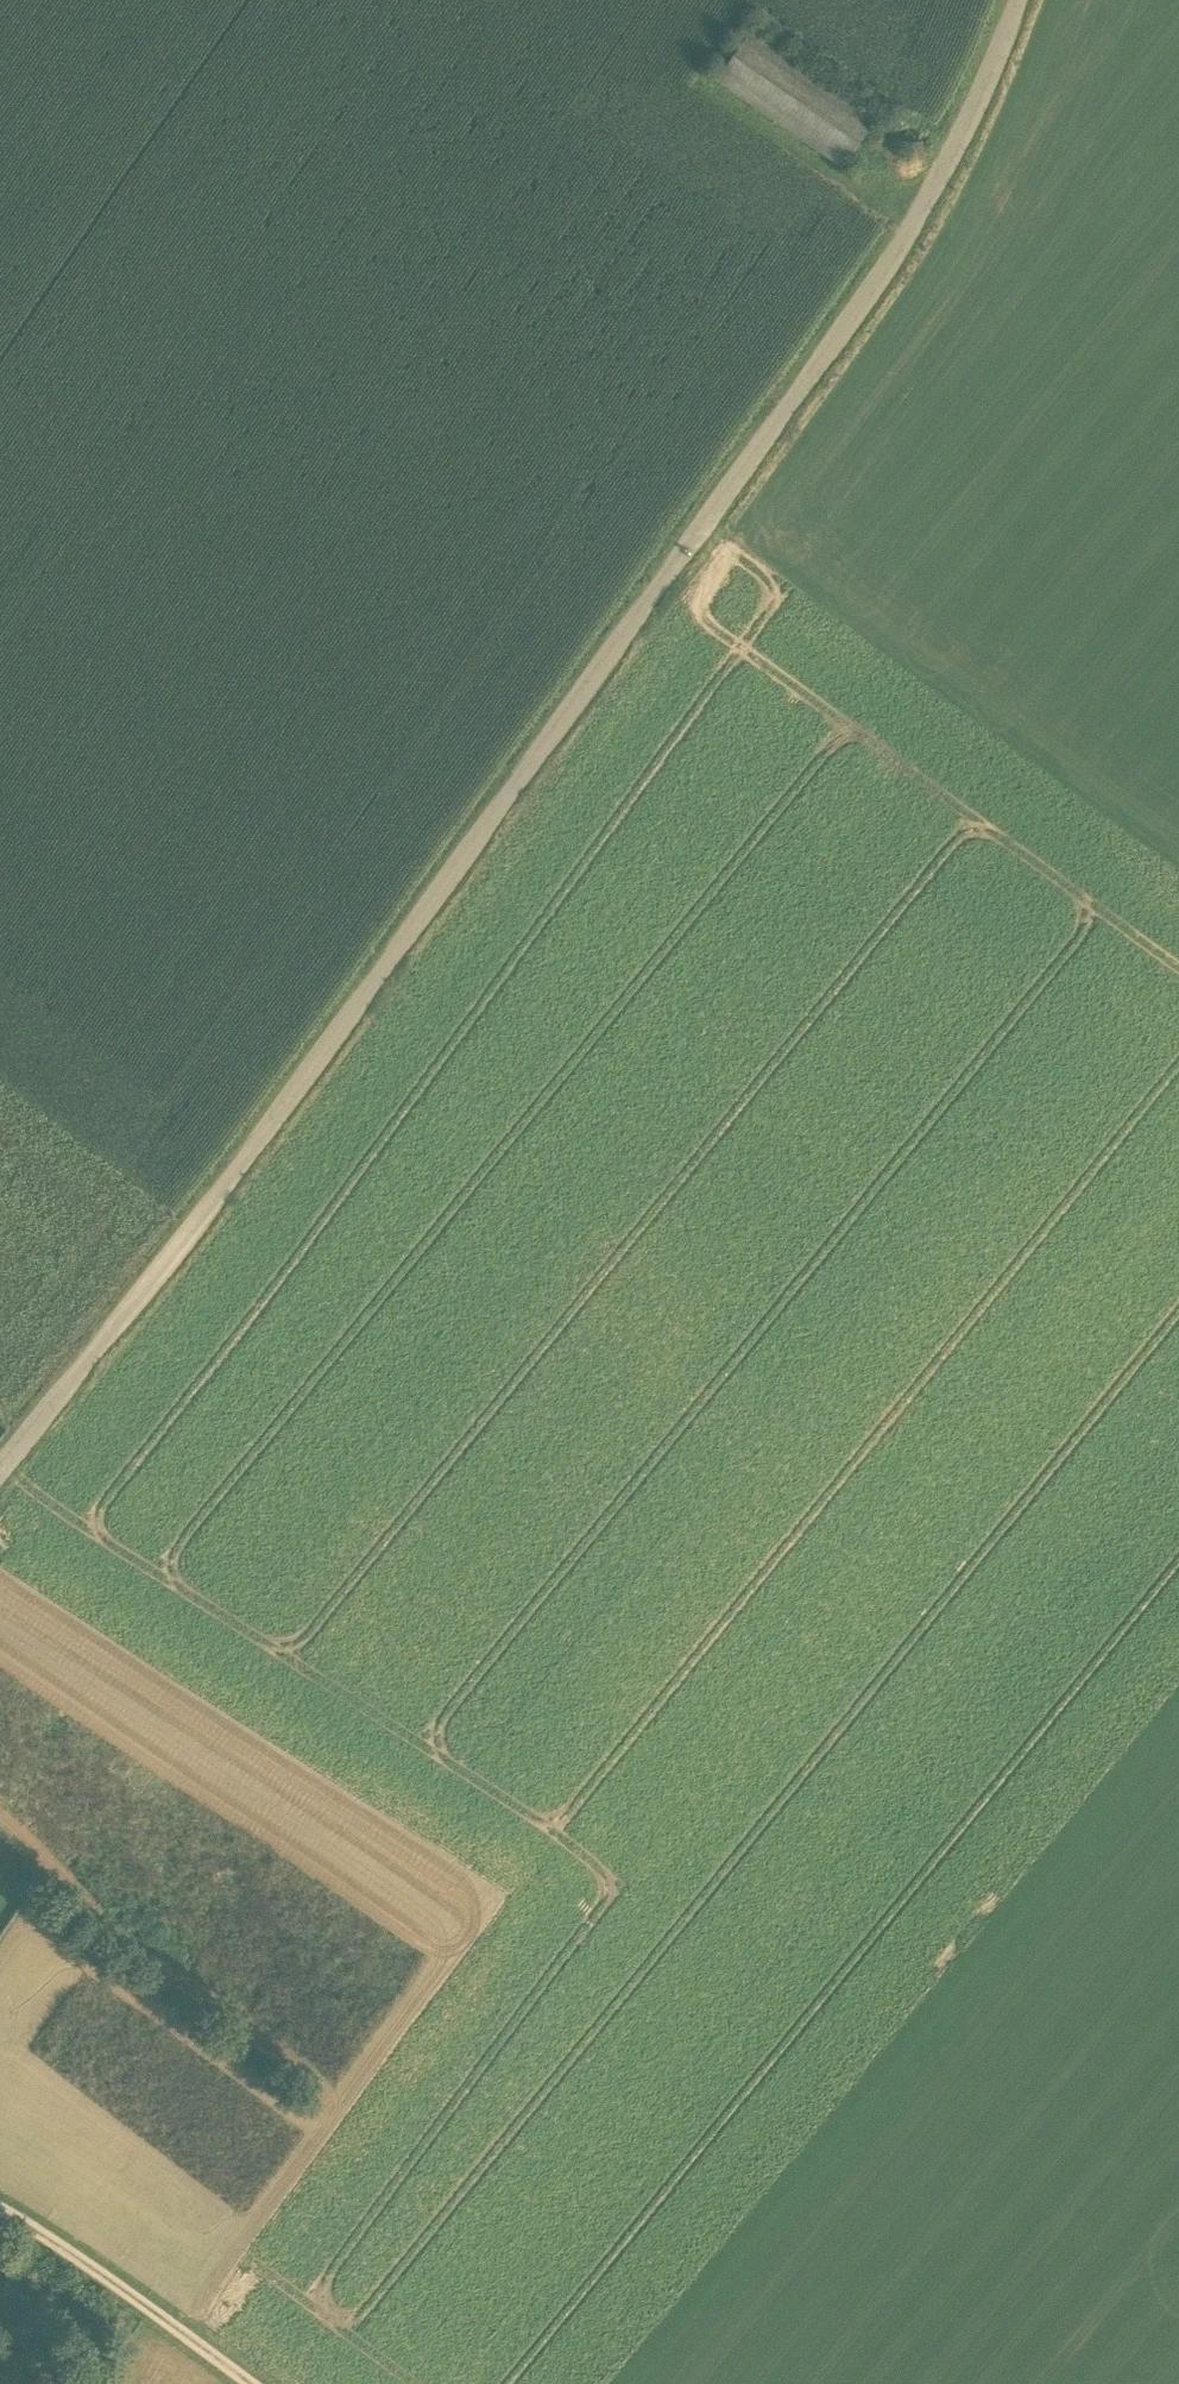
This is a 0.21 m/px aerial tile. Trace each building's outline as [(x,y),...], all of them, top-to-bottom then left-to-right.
[(752,33),(719,80),(844,167),(876,120),(752,33)]
